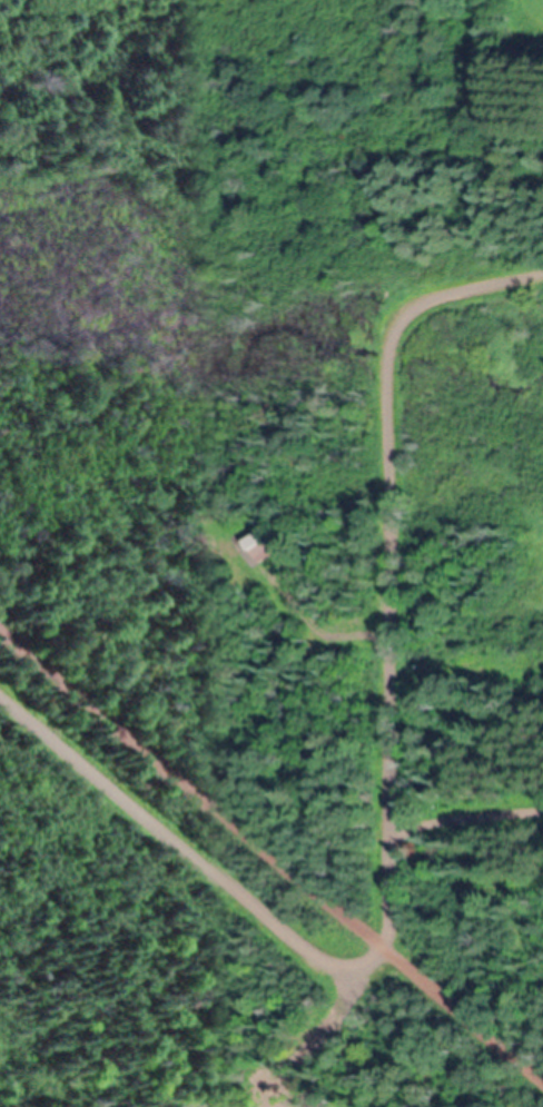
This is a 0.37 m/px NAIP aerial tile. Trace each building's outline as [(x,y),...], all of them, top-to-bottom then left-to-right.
[(256,567),(278,555),(265,531),(243,543),(256,567)]
